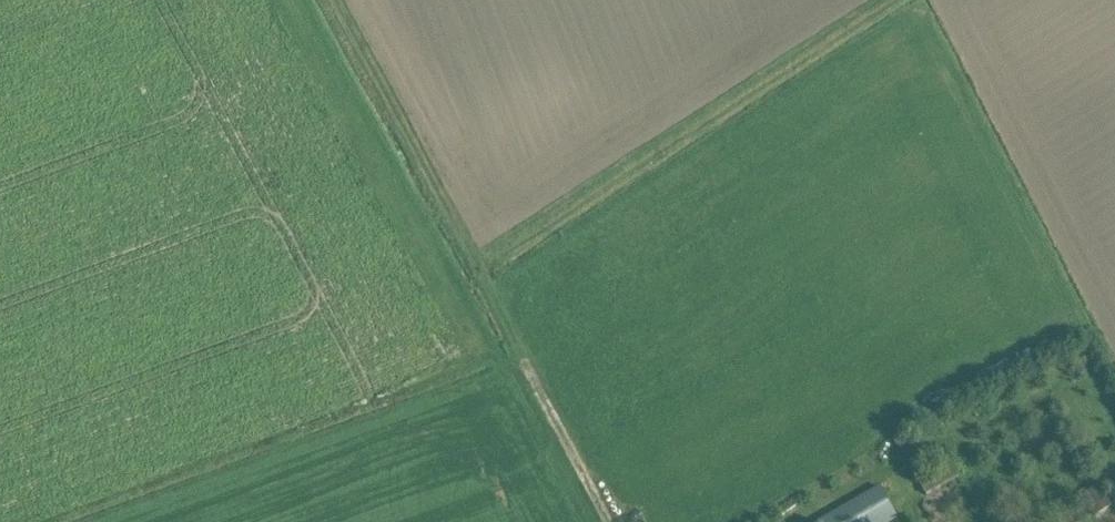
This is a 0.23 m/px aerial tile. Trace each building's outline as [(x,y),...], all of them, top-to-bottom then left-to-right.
[(957,477),(947,459),(914,477),(923,495),(957,477)] [(894,521),(876,488),(814,521),(891,521),(894,521)]
